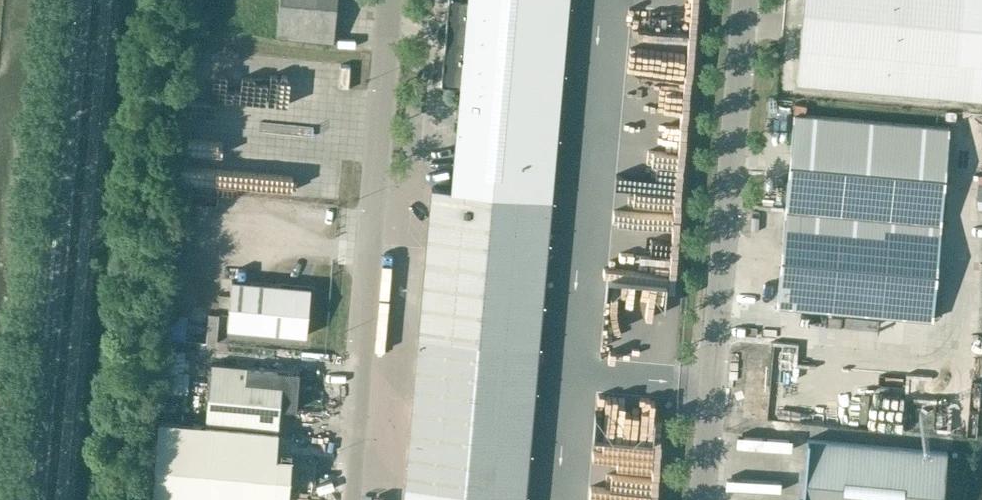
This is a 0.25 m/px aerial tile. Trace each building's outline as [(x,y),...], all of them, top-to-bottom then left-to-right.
[(332,41),(336,0),(279,0),(276,36),(332,41)] [(551,197),(531,195),(548,0),(447,0),(445,28),(440,27),(439,36),(445,36),(440,82),(460,84),(451,188),(431,186),(403,499),(524,499),(551,197)] [(798,83),(981,98),(981,0),(805,0),(798,83)] [(200,65),(198,88),(316,99),(318,77),(288,74),(288,72),(262,70),(261,79),(244,78),(245,69),(226,67),(224,86),(214,86),(216,66),(200,65)] [(949,127),(827,117),(793,114),(776,305),(932,319),(941,224),(949,127)] [(232,281),(227,329),(306,336),(311,288),(269,284),(269,286),(253,284),(253,283),(251,283),(251,284),(234,282),(234,281),(232,281)] [(206,425),(158,422),(152,499),(274,499),(274,489),(296,491),(299,455),(277,453),(281,408),(296,409),(299,371),(211,364),(206,425)] [(827,441),(807,439),(802,499),(942,499),(946,451),(827,441)]
